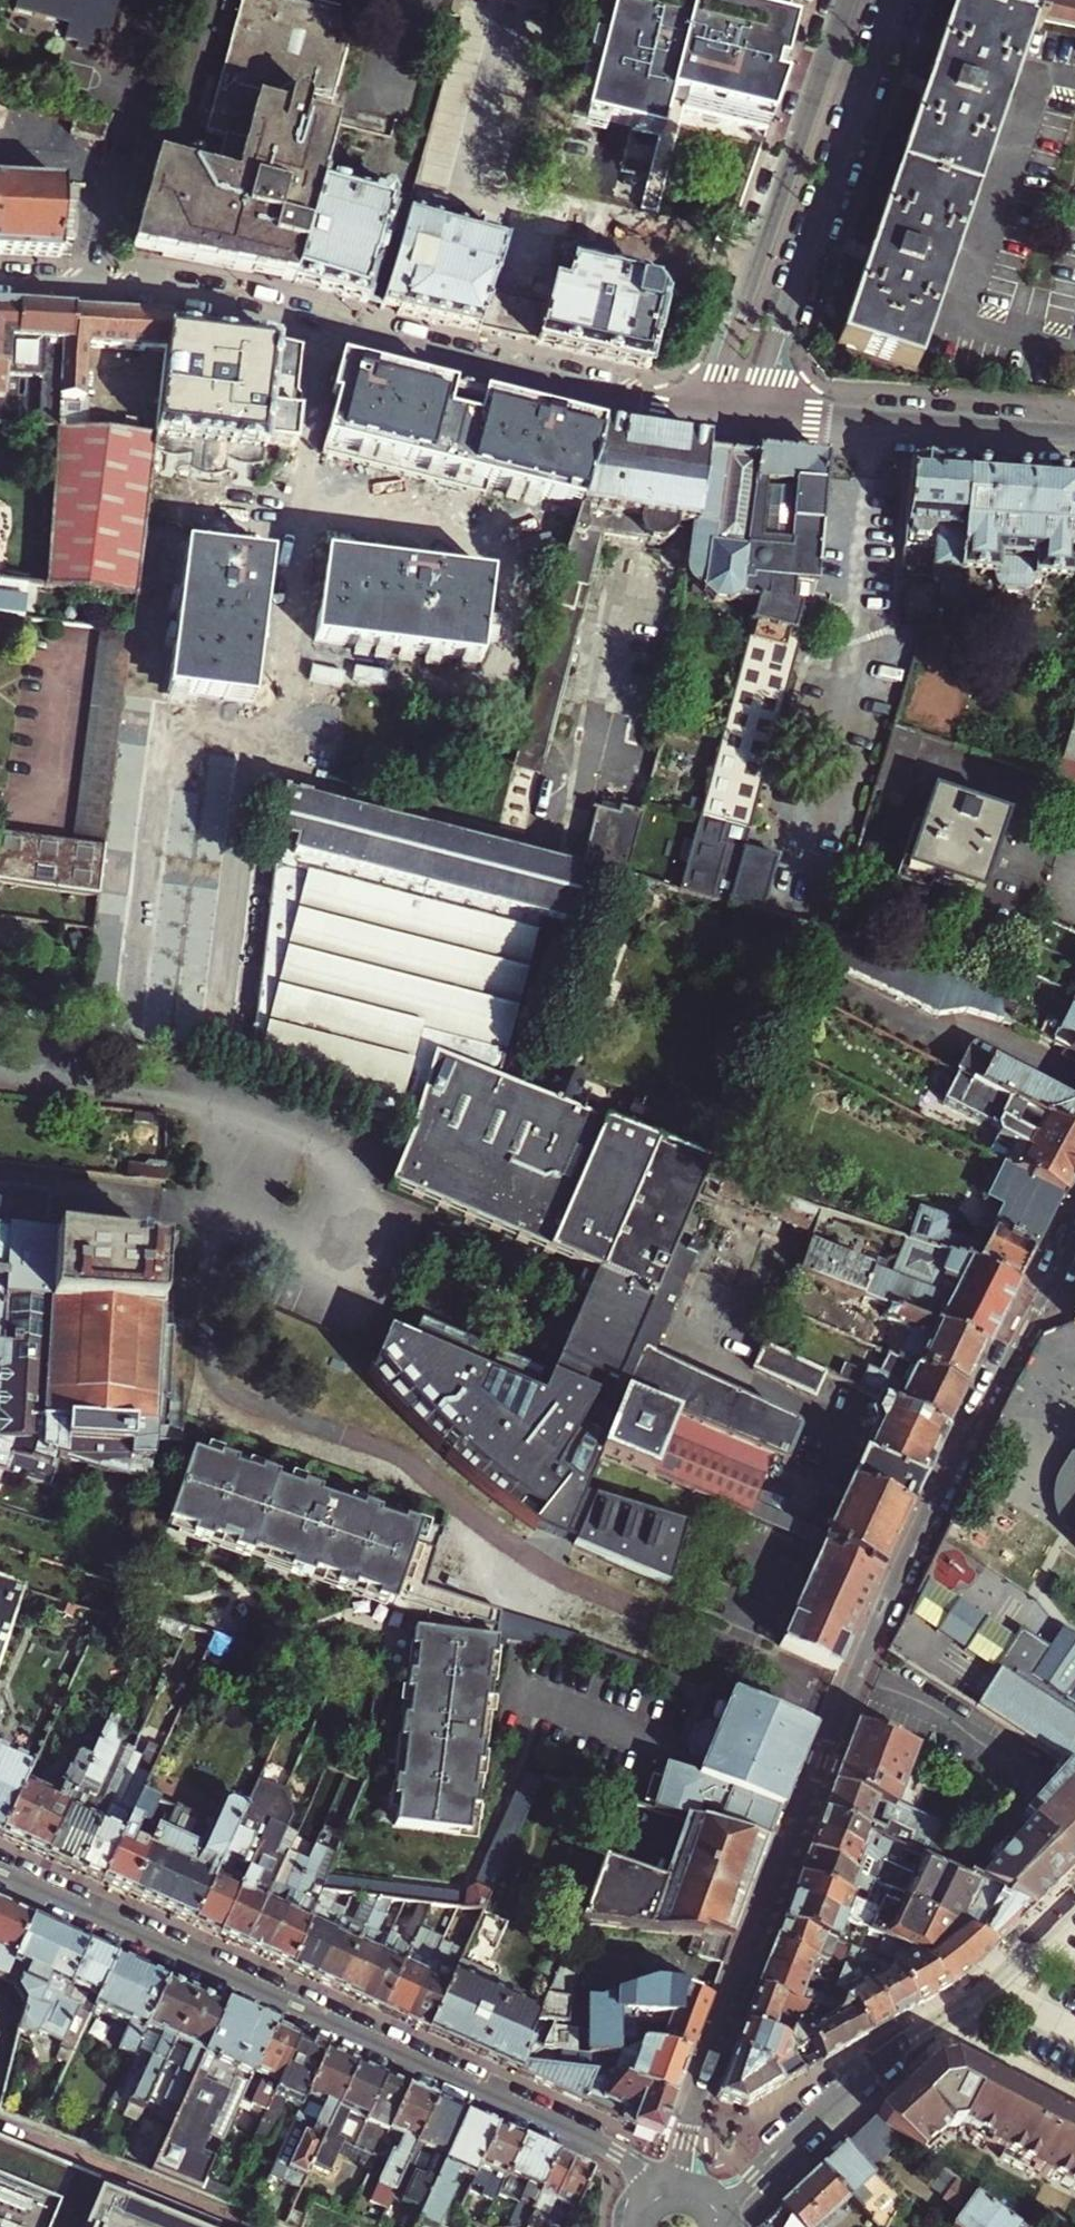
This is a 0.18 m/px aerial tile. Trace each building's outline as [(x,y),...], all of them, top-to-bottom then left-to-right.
[(14,10),(68,24),(64,38),(77,41),(76,47),(87,50),(89,45),(105,49),(118,0),(16,0),(14,10)] [(241,271),(261,145),(297,0),(241,0),(205,131),(225,137),(215,173),(157,158),(130,249),(241,271)] [(293,281),(324,162),(306,157),(311,138),(321,141),(327,119),(356,13),(307,0),(297,0),(261,145),(241,271),(293,281)] [(518,184),(566,0),(453,0),(404,189),(413,191),(406,216),(420,220),(426,200),(444,205),(447,209),(442,226),(470,233),(472,223),(506,232),(518,184)] [(953,2),(1041,24),(1074,31),(1074,0),(946,0),(953,2)] [(915,368),(973,197),(1031,29),(1039,31),(1041,24),(953,2),(897,167),(839,343),(915,368)] [(4,127),(11,97),(0,94),(0,126),(4,127)] [(306,157),(324,162),(335,121),(327,119),(321,141),(311,138),(306,157)] [(326,162),(334,133),(337,122),(335,121),(324,162),(326,162)] [(326,162),(339,166),(344,148),(334,133),(326,162)] [(375,273),(377,273),(386,239),(384,239),(393,207),(391,204),(393,197),(389,190),(382,188),(377,177),(339,166),(326,162),(324,162),(293,281),(292,283),(367,305),(375,273)] [(73,242),(74,205),(73,205),(74,189),(60,188),(60,187),(0,184),(0,254),(58,257),(59,241),(73,242)] [(491,287),(492,287),(506,232),(472,223),(470,233),(442,226),(447,209),(444,205),(426,200),(420,220),(406,216),(380,309),(476,332),(489,292),(491,287)] [(476,332),(648,371),(663,304),(663,301),(662,296),(659,292),(656,289),(652,286),(644,284),(644,281),(621,276),(616,267),(606,265),(598,271),(555,261),(555,264),(549,287),(534,283),(531,282),(526,300),(489,292),(476,332)] [(534,283),(549,287),(555,264),(539,261),(534,283)] [(55,430),(60,346),(68,347),(72,313),(0,309),(0,425),(55,430)] [(85,348),(165,352),(168,329),(169,318),(72,313),(68,347),(60,346),(55,430),(46,587),(135,598),(154,452),(158,420),(147,420),(146,437),(72,431),(73,426),(86,427),(87,403),(82,402),(85,348)] [(298,400),(294,395),(299,350),(275,344),(274,342),(168,329),(165,352),(158,420),(154,452),(165,455),(164,466),(181,468),(196,474),(212,476),(227,474),(249,477),(251,465),(262,464),(265,444),(292,447),(298,400)] [(340,361),(329,399),(336,402),(321,454),(485,496),(490,480),(545,495),(540,516),(578,526),(587,484),(602,428),(482,397),(476,421),(447,413),(453,390),(411,379),(340,361)] [(674,525),(693,529),(705,446),(685,443),(602,428),(587,484),(578,526),(555,607),(571,612),(577,587),(586,590),(601,534),(658,545),(663,544),(670,538),(673,532),(674,525)] [(737,598),(739,599),(754,496),(752,496),(758,453),(705,446),(693,529),(687,569),(690,584),(702,586),(700,591),(712,598),(727,601),(737,598)] [(806,617),(815,585),(826,459),(758,453),(752,496),(754,496),(739,599),(755,603),(718,741),(716,741),(675,889),(707,899),(713,876),(729,881),(739,848),(806,617)] [(955,602),(957,573),(965,469),(935,467),(935,466),(908,464),(901,546),(931,549),(929,571),(931,571),(930,580),(934,586),(939,587),(939,594),(943,601),(955,602)] [(1069,574),(1074,508),(1074,477),(965,469),(957,573),(993,575),(993,582),(997,587),(1002,588),(1002,589),(1021,590),(1026,590),(1033,585),(1034,578),(1068,580),(1069,574)] [(269,559),(186,548),(167,693),(250,704),(269,559)] [(490,575),(326,556),(316,641),(480,660),(490,575)] [(22,620),(27,585),(0,581),(0,617),(22,620)] [(60,890),(97,896),(130,631),(100,628),(74,842),(67,841),(60,890)] [(1053,783),(1074,790),(1074,713),(1053,783)] [(875,790),(905,799),(924,735),(894,726),(875,790)] [(118,764),(139,766),(141,742),(121,739),(118,764)] [(904,870),(980,898),(1008,819),(932,792),(904,870)] [(492,1081),(501,1047),(537,917),(565,925),(563,931),(561,931),(548,980),(544,979),(516,1053),(527,1058),(603,869),(620,873),(640,815),(618,809),(616,816),(594,810),(577,875),(306,803),(307,799),(282,793),(249,1071),(409,1133),(429,1056),(492,1081)] [(25,885),(32,836),(0,832),(0,881),(25,885)] [(25,885),(60,890),(67,841),(32,836),(25,885)] [(723,904),(756,914),(773,858),(739,848),(729,881),(723,904)] [(826,934),(815,955),(934,1015),(962,1011),(1009,1025),(1010,1023),(997,1012),(995,990),(826,934)] [(1063,1020),(1074,1026),(1074,996),(1063,1020)] [(1063,1020),(1052,1044),(1074,1056),(1074,1026),(1063,1020)] [(1069,1103),(961,1046),(949,1071),(1007,1101),(1074,1137),(1074,1093),(1069,1103)] [(492,1081),(515,1090),(527,1058),(516,1053),(501,1047),(492,1081)] [(945,1432),(878,1400),(871,1416),(875,1425),(873,1429),(828,1534),(756,1503),(772,1464),(784,1469),(797,1437),(797,1434),(797,1431),(794,1427),(650,1361),(651,1358),(656,1347),(674,1302),(678,1291),(694,1254),(674,1243),(699,1180),(716,1186),(713,1194),(764,1214),(802,1229),(797,1245),(802,1247),(803,1244),(815,1209),(704,1165),(590,1120),(531,1096),(515,1090),(492,1081),(429,1056),(409,1133),(388,1186),(587,1269),(595,1272),(593,1278),(585,1274),(579,1272),(576,1281),(576,1283),(578,1286),(582,1289),(586,1291),(587,1288),(594,1291),(566,1359),(561,1357),(547,1391),(538,1388),(545,1372),(498,1353),(492,1368),(483,1364),(489,1350),(421,1321),(411,1344),(420,1347),(416,1355),(385,1342),(371,1378),(378,1388),(442,1455),(445,1451),(453,1459),(450,1463),(532,1529),(535,1526),(566,1540),(567,1537),(577,1541),(574,1546),(670,1587),(688,1527),(586,1494),(602,1457),(822,1549),(781,1649),(838,1673),(880,1575),(945,1432)] [(579,1103),(580,1099),(569,1095),(575,1082),(541,1068),(531,1096),(590,1120),(593,1109),(579,1103)] [(610,1111),(638,1122),(645,1105),(628,1098),(626,1103),(615,1099),(610,1111)] [(1007,1101),(979,1155),(999,1165),(1059,1197),(1063,1199),(1074,1177),(1074,1137),(1007,1101)] [(126,1179),(164,1184),(165,1165),(152,1163),(144,1169),(128,1167),(126,1179)] [(986,1232),(1031,1255),(1059,1197),(999,1165),(982,1198),(998,1207),(986,1232)] [(55,1235),(59,1197),(0,1190),(0,1229),(55,1235)] [(901,1242),(1017,1284),(1031,1255),(986,1232),(979,1246),(938,1231),(942,1218),(913,1207),(901,1242)] [(61,1458),(147,1485),(154,1451),(164,1270),(161,1268),(162,1248),(157,1247),(55,1235),(0,1229),(0,1439),(61,1458)] [(901,1242),(898,1240),(882,1277),(803,1244),(802,1247),(794,1269),(858,1296),(985,1349),(1018,1285),(1017,1284),(901,1242)] [(585,1274),(593,1278),(595,1272),(587,1269),(585,1274)] [(674,1302),(679,1304),(683,1293),(678,1291),(674,1302)] [(985,1349),(858,1296),(853,1308),(869,1315),(872,1309),(878,1312),(876,1318),(904,1330),(892,1357),(965,1390),(985,1349)] [(420,1347),(411,1344),(388,1334),(385,1342),(416,1355),(420,1347)] [(813,1400),(825,1373),(763,1342),(751,1370),(813,1400)] [(651,1358),(656,1361),(661,1349),(656,1347),(651,1358)] [(965,1390),(892,1357),(887,1355),(877,1374),(866,1368),(862,1375),(843,1364),(836,1379),(878,1400),(945,1432),(965,1390)] [(871,1416),(878,1400),(836,1379),(825,1373),(813,1400),(873,1429),(875,1425),(871,1416)] [(61,1458),(0,1439),(0,1473),(9,1475),(15,1456),(58,1469),(61,1458)] [(1071,1454),(1060,1467),(1053,1484),(1053,1499),(1056,1513),(1064,1526),(1074,1535),(1074,1447),(1071,1454)] [(216,1466),(191,1457),(166,1524),(192,1533),(190,1538),(208,1544),(209,1540),(232,1548),(230,1553),(248,1559),(250,1554),(288,1568),(287,1573),(308,1581),(310,1576),(333,1584),(332,1589),(350,1596),(352,1591),(375,1599),(373,1604),(413,1615),(405,1693),(410,1693),(407,1718),(402,1718),(399,1740),(404,1741),(400,1781),(395,1780),(393,1799),(398,1800),(395,1826),(469,1835),(472,1809),(477,1809),(479,1790),(474,1790),(477,1765),(482,1766),(484,1747),(479,1746),(484,1702),(489,1703),(491,1684),(486,1684),(489,1659),(494,1660),(501,1613),(425,1588),(440,1540),(419,1534),(421,1529),(403,1523),(401,1528),(378,1521),(379,1516),(361,1510),(360,1515),(318,1500),(320,1495),(301,1489),(300,1494),(275,1486),(277,1481),(259,1475),(258,1480),(234,1472),(236,1467),(218,1461),(216,1466)] [(923,1577),(906,1611),(994,1669),(1014,1638),(923,1577)] [(19,1590),(0,1583),(0,1645),(19,1590)] [(67,1617),(72,1607),(55,1601),(51,1609),(67,1617)] [(150,1627),(184,1638),(188,1628),(155,1617),(150,1627)] [(952,1677),(962,1648),(902,1628),(892,1657),(952,1677)] [(1074,1775),(1074,1638),(1062,1629),(1048,1649),(1019,1631),(1014,1638),(994,1669),(998,1672),(997,1675),(975,1710),(1065,1768),(1074,1775)] [(46,1858),(105,1727),(94,1722),(81,1752),(71,1757),(52,1799),(22,1785),(0,1834),(0,1837),(46,1858)] [(857,1724),(834,1785),(886,1804),(880,1822),(913,1836),(906,1851),(923,1858),(925,1860),(939,1830),(935,1821),(898,1804),(916,1747),(885,1735),(857,1724)] [(46,1858),(77,1872),(131,1753),(113,1745),(112,1730),(105,1727),(46,1858)] [(77,1872),(102,1883),(132,1817),(143,1793),(157,1761),(133,1750),(131,1753),(77,1872)] [(22,1785),(31,1766),(0,1752),(0,1834),(22,1785)] [(676,1771),(667,1768),(655,1799),(664,1803),(676,1771)] [(976,1883),(1032,1910),(1074,1867),(1074,1775),(1065,1768),(1028,1810),(1036,1817),(976,1883)] [(343,1835),(368,1780),(348,1771),(322,1825),(343,1835)] [(479,1889),(490,1894),(542,1780),(527,1773),(475,1887),(479,1889)] [(193,1925),(218,1936),(283,1791),(257,1779),(245,1807),(193,1925)] [(834,1785),(824,1811),(866,1833),(906,1851),(913,1836),(880,1822),(886,1804),(834,1785)] [(218,1936),(244,1948),(289,1850),(296,1833),(285,1827),(298,1796),(284,1790),(283,1791),(218,1936)] [(109,1887),(193,1925),(245,1807),(229,1800),(222,1803),(208,1832),(201,1829),(204,1820),(174,1807),(173,1810),(157,1803),(158,1800),(143,1793),(132,1817),(142,1822),(133,1841),(131,1840),(109,1887)] [(824,1811),(817,1831),(913,1875),(923,1858),(906,1851),(866,1833),(824,1811)] [(131,1840),(133,1841),(142,1822),(132,1817),(102,1883),(109,1887),(131,1840)] [(701,1935),(731,1940),(767,1844),(704,1825),(703,1827),(684,1821),(662,1883),(602,1862),(579,1923),(643,1932),(652,1933),(694,1938),(700,1939),(701,1935)] [(817,1831),(809,1851),(871,1880),(903,1895),(913,1875),(817,1831)] [(267,1958),(290,1969),(323,1890),(326,1884),(317,1879),(329,1850),(316,1845),(310,1859),(267,1958)] [(244,1948),(267,1958),(310,1859),(289,1850),(244,1948)] [(809,1851),(800,1876),(853,1898),(863,1902),(871,1880),(809,1851)] [(903,1895),(901,1898),(999,1943),(1032,1910),(976,1883),(925,1860),(923,1858),(913,1875),(903,1895)] [(457,1908),(465,1909),(465,1892),(329,1875),(326,1884),(323,1890),(338,1892),(352,1894),(364,1896),(378,1897),(404,1901),(421,1903),(431,1904),(457,1908)] [(800,1876),(792,1897),(845,1920),(853,1898),(800,1876)] [(465,1909),(482,1911),(490,1894),(479,1889),(465,1892),(465,1909)] [(290,1969),(313,1980),(342,1916),(329,1910),(338,1892),(323,1890),(290,1969)] [(313,1980),(336,1990),(367,1922),(378,1897),(364,1896),(353,1921),(342,1916),(313,1980)] [(784,1921),(785,1921),(836,1942),(845,1920),(792,1897),(784,1921)] [(884,1899),(870,1931),(884,1937),(909,1948),(918,1942),(948,1988),(974,1969),(999,1943),(901,1898),(898,1905),(884,1899)] [(358,2000),(382,2011),(418,1931),(431,1904),(421,1903),(413,1920),(412,1919),(403,1938),(390,1932),(358,2000)] [(9,1979),(37,1920),(7,1906),(0,1923),(0,1976),(9,1979)] [(50,2037),(67,2001),(93,1945),(37,1920),(9,1979),(23,1998),(21,2033),(31,2037),(40,2034),(40,2032),(50,2037)] [(785,1921),(776,1944),(821,1961),(832,1965),(842,1969),(850,1948),(836,1942),(785,1921)] [(336,1990),(358,2000),(390,1932),(367,1922),(336,1990)] [(382,2011),(404,2022),(442,1942),(418,1931),(382,2011)] [(690,1955),(721,1968),(731,1940),(701,1935),(700,1939),(694,1938),(652,1933),(650,1951),(690,1955)] [(877,1952),(874,1959),(891,1966),(889,1971),(892,1972),(894,1971),(916,2008),(948,1988),(918,1942),(909,1948),(884,1937),(882,1943),(877,1944),(874,1949),(877,1952)] [(404,2022),(427,2032),(458,1962),(463,1952),(442,1942),(404,2022)] [(776,1944),(767,1967),(806,1983),(812,1967),(817,1970),(821,1961),(776,1944)] [(77,2054),(97,2009),(121,1958),(93,1945),(67,2001),(82,2008),(66,2044),(64,2048),(77,2054)] [(838,2008),(834,2019),(856,2012),(867,2036),(889,2023),(868,1981),(864,1983),(856,1968),(861,1962),(865,1962),(869,1957),(850,1948),(842,1969),(840,1974),(830,1970),(822,1990),(842,1998),(838,2008)] [(874,1959),(869,1957),(865,1962),(861,1962),(856,1968),(864,1983),(868,1981),(889,2023),(916,2008),(894,1971),(892,1972),(889,1971),(891,1966),(874,1959)] [(136,2058),(137,2056),(171,1981),(121,1958),(97,2009),(132,2026),(121,2050),(136,2058)] [(546,2046),(575,2054),(576,2020),(569,2019),(572,1999),(576,1963),(562,1961),(538,2015),(506,2001),(510,1992),(507,1985),(458,1962),(427,2032),(519,2074),(523,2063),(541,2048),(528,2042),(537,2021),(554,2021),(546,2046)] [(832,1965),(830,1970),(840,1974),(842,1969),(832,1965)] [(767,1967),(759,1987),(802,2006),(834,2019),(838,2008),(802,1994),(806,1983),(767,1967)] [(145,2112),(166,2068),(200,1994),(171,1981),(137,2056),(150,2062),(130,2105),(145,2112)] [(643,2046),(689,2056),(690,2057),(712,1997),(680,1986),(656,1984),(597,2002),(587,2001),(586,2055),(623,2055),(643,2046)] [(759,1987),(744,2025),(788,2042),(796,2022),(802,2006),(759,1987)] [(159,2118),(175,2126),(229,2008),(200,1994),(166,2068),(179,2074),(159,2118)] [(50,2037),(66,2044),(82,2008),(67,2001),(50,2037)] [(802,2006),(796,2022),(811,2045),(822,2062),(867,2036),(856,2012),(834,2019),(802,2006)] [(225,2143),(256,2075),(277,2030),(229,2008),(175,2126),(153,2172),(202,2191),(215,2163),(201,2156),(210,2136),(225,2143)] [(744,2025),(735,2049),(778,2067),(786,2063),(789,2060),(794,2053),(811,2045),(796,2022),(788,2042),(744,2025)] [(258,2115),(267,2119),(303,2042),(277,2030),(256,2075),(268,2080),(256,2107),(261,2109),(258,2115)] [(289,2104),(304,2110),(329,2054),(303,2042),(267,2119),(258,2139),(269,2145),(275,2143),(288,2114),(287,2108),(289,2104)] [(612,2075),(673,2098),(689,2056),(643,2046),(623,2055),(586,2055),(575,2054),(541,2048),(523,2063),(595,2074),(612,2075)] [(735,2049),(716,2098),(744,2108),(800,2075),(789,2060),(786,2063),(778,2067),(735,2049)] [(303,2192),(314,2169),(361,2068),(329,2054),(304,2110),(299,2121),(311,2126),(285,2184),(303,2192)] [(876,2116),(883,2129),(906,2146),(922,2157),(937,2142),(935,2139),(946,2129),(959,2126),(971,2132),(969,2137),(1003,2154),(1001,2160),(1031,2176),(1034,2170),(1074,2191),(1074,2122),(951,2058),(936,2060),(876,2116)] [(655,2135),(662,2132),(675,2098),(673,2098),(612,2075),(595,2074),(523,2063),(519,2074),(633,2126),(655,2135)] [(378,2162),(391,2133),(411,2091),(361,2068),(314,2169),(331,2176),(344,2147),(378,2162)] [(397,2196),(406,2175),(439,2104),(411,2091),(391,2133),(405,2140),(399,2155),(394,2156),(379,2188),(397,2196)] [(402,2211),(423,2220),(469,2118),(439,2104),(406,2175),(416,2180),(402,2211)] [(876,2116),(846,2145),(874,2175),(906,2146),(883,2129),(876,2116)] [(482,2174),(500,2132),(469,2118),(423,2220),(420,2226),(444,2226),(459,2193),(454,2190),(461,2175),(478,2183),(482,2174)] [(273,2178),(285,2184),(311,2126),(299,2121),(273,2178)] [(496,2206),(500,2197),(525,2143),(500,2132),(482,2174),(493,2179),(484,2200),(496,2206)] [(221,2224),(124,2185),(123,2188),(0,2140),(0,2226),(221,2226),(221,2224)] [(544,2199),(561,2160),(525,2143),(500,2197),(520,2207),(511,2226),(531,2226),(544,2199)] [(821,2169),(849,2198),(876,2226),(886,2226),(900,2202),(874,2175),(846,2145),(821,2169)] [(596,2176),(561,2160),(544,2199),(558,2205),(549,2226),(574,2226),(596,2176)] [(781,2206),(801,2226),(822,2226),(820,2225),(849,2198),(821,2169),(781,2206)] [(954,2181),(941,2200),(961,2214),(952,2226),(1018,2226),(954,2181)] [(781,2206),(760,2226),(801,2226),(781,2206)] [(293,2226),(305,2226),(308,2219),(293,2213),(288,2225),(293,2226)]
